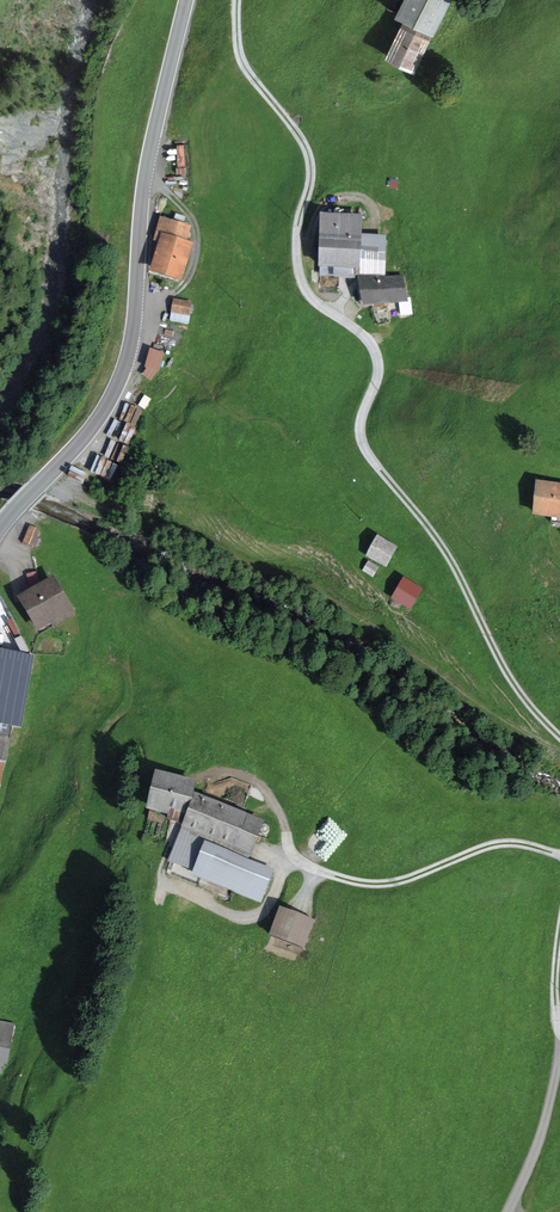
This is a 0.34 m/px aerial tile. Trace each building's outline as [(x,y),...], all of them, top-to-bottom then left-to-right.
[(394,16),(410,24),(392,60),(418,71),(451,0),(402,0),(394,16)] [(361,211),(321,215),(326,276),(389,271),(386,235),(363,237),(361,211)] [(199,229),(166,221),(154,269),(187,278),(199,229)] [(368,309),(409,302),(404,272),(363,279),(368,309)] [(194,306),(176,300),(169,322),(187,328),(194,306)] [(167,356),(153,351),(145,373),(158,378),(167,356)] [(540,483),(536,516),(559,519),(559,485),(540,483)] [(34,542),(41,527),(29,522),(22,537),(34,542)] [(382,537),(372,557),(390,567),(400,547),(382,537)] [(375,574),(379,564),(369,559),(364,569),(375,574)] [(74,613),(54,575),(20,593),(40,631),(74,613)] [(406,579),(395,601),(411,609),(422,587),(406,579)] [(14,722),(18,691),(0,689),(0,720),(14,722)] [(170,763),(153,812),(184,823),(251,845),(259,819),(188,795),(196,772),(170,763)] [(261,902),(275,870),(210,842),(196,874),(261,902)] [(279,907),(269,936),(304,948),(314,920),(279,907)] [(0,1021),(0,1071),(5,1071),(12,1023),(0,1021)]
